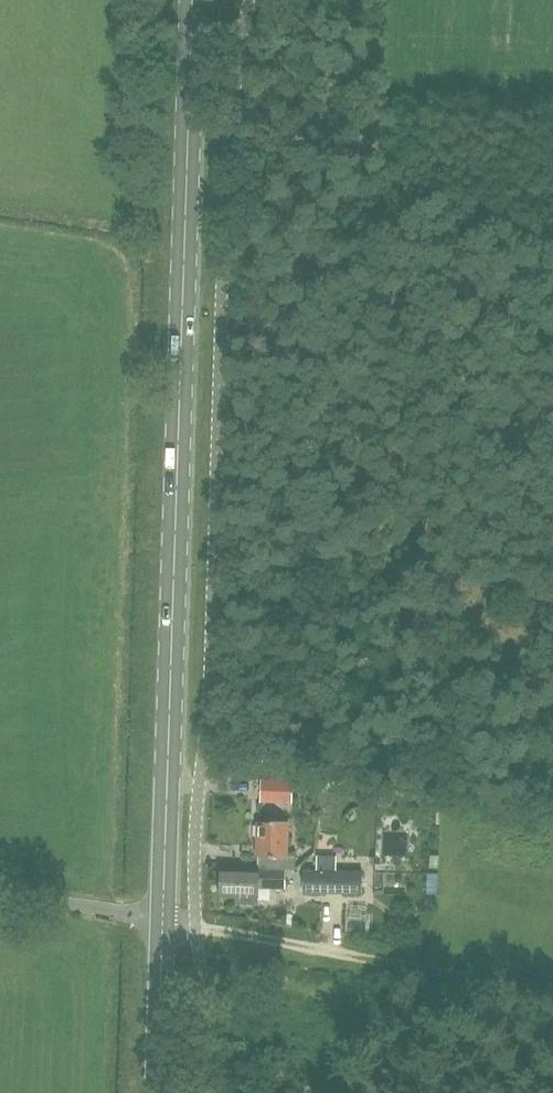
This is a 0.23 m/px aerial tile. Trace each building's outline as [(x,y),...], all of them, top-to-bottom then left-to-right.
[(291,802),(292,780),(261,779),(261,801),(291,802)] [(258,868),(285,868),(294,868),(295,855),(287,855),(288,820),(270,820),(270,821),(257,821),(256,855),(258,855),(258,868)] [(403,873),(423,872),(422,851),(401,853),(403,873)] [(336,870),(336,853),(318,853),(315,869),(302,869),(302,891),(361,893),(361,870),(336,870)] [(285,868),(258,868),(221,867),(220,896),(238,896),(237,902),(255,903),(255,896),(257,896),(257,886),(284,886),(285,868)]
